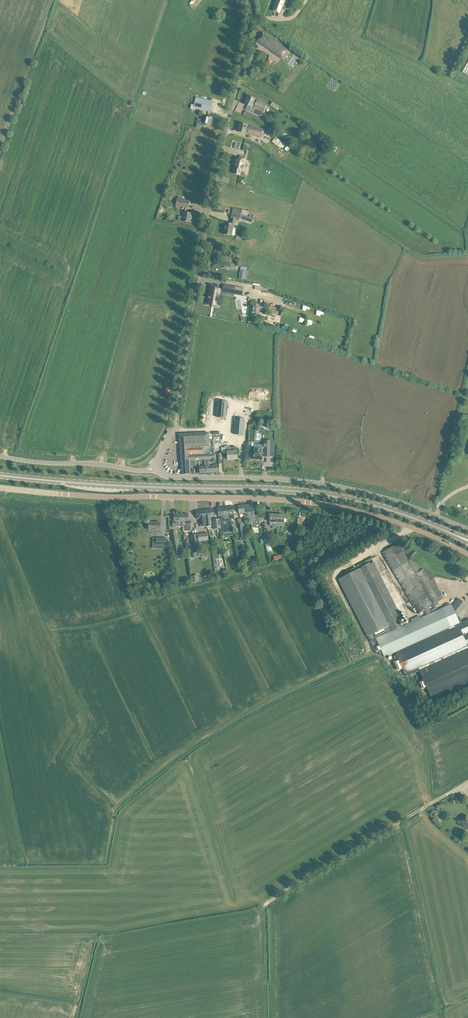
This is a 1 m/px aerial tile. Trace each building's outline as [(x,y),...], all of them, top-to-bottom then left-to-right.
[(285,0),(275,0),(271,10),(280,13),(285,0)] [(263,32),(257,41),(281,58),(282,58),(287,50),(288,50),(263,32)] [(249,96),(245,104),(248,105),(253,108),(251,111),(261,116),(263,112),(264,113),(264,111),(267,106),(268,104),(265,103),(257,100),(256,102),(254,101),(255,99),(249,96)] [(213,101),(196,97),(194,107),(210,111),(213,101)] [(198,119),(196,127),(200,128),(201,125),(204,126),(205,124),(211,126),(213,118),(206,117),(202,116),(201,119),(198,119)] [(240,123),(239,132),(243,133),(245,133),(246,133),(249,134),(261,137),(262,132),(264,132),(264,129),(263,129),(251,126),(251,127),(247,126),(247,125),(245,125),(240,123)] [(282,142),(275,137),(272,142),(279,147),(282,142)] [(235,166),(233,173),(240,175),(241,171),(242,171),(244,165),(245,159),(244,159),(245,157),(240,156),(240,158),(236,157),(235,163),(234,166),(235,166)] [(180,206),(188,208),(189,201),(177,199),(176,208),(179,209),(180,206)] [(243,219),(252,223),(253,218),(248,217),(240,214),(242,210),(233,209),(231,218),(231,224),(225,223),(225,226),(224,234),(223,234),(232,235),(234,224),(234,225),(235,219),(239,220),(239,219),(243,219)] [(191,213),(183,212),(182,217),(184,217),(183,221),(191,223),(192,218),(190,218),(191,213)] [(234,264),(225,262),(224,268),(233,270),(234,264)] [(224,284),(222,292),(242,295),(244,287),(224,284)] [(208,299),(208,304),(216,305),(218,293),(219,294),(220,289),(210,287),(208,299)] [(250,306),(249,314),(255,315),(259,315),(260,307),(256,307),(257,307),(256,307),(253,306),(254,305),(254,302),(254,301),(252,301),(251,305),(251,306),(250,306)] [(218,399),(215,415),(224,417),(227,400),(218,399)] [(236,418),(234,434),(243,435),(245,419),(236,418)] [(209,462),(211,462),(211,454),(203,454),(203,446),(210,445),(209,432),(180,434),(182,474),(190,474),(190,460),(205,459),(205,465),(199,465),(200,473),(210,472),(209,465),(209,462)] [(225,447),(222,447),(222,453),(227,453),(228,460),(237,459),(237,451),(230,451),(229,446),(230,446),(225,446),(225,447)] [(262,459),(262,448),(254,448),(254,449),(252,449),(252,453),(254,453),(254,459),(262,459)] [(252,522),(251,512),(254,511),(253,504),(245,505),(246,512),(247,512),(248,523),(252,522)] [(245,523),(248,523),(247,512),(246,512),(245,505),(238,506),(239,513),(243,513),(245,523)] [(227,521),(228,531),(233,531),(231,519),(230,519),(230,518),(234,517),(233,506),(225,507),(226,515),(227,521)] [(223,532),(228,531),(227,521),(226,515),(225,507),(217,508),(218,516),(221,515),(223,532)] [(212,509),(204,510),(205,515),(205,517),(206,524),(206,525),(207,526),(212,525),(211,523),(211,517),(213,516),(212,509)] [(207,526),(205,517),(204,510),(196,511),(197,519),(201,518),(202,524),(206,524),(206,526),(207,526)] [(182,526),(182,514),(174,514),(174,522),(172,522),(173,526),(182,526)] [(182,514),(182,526),(184,526),(184,531),(191,531),(191,526),(191,521),(189,521),(189,514),(182,514)] [(149,530),(160,530),(161,522),(149,522),(149,530)] [(174,554),(180,553),(176,531),(171,531),(174,547),(173,547),(174,554)] [(207,532),(198,534),(199,542),(208,540),(207,532)] [(197,534),(191,535),(192,541),(191,541),(193,553),(194,557),(200,557),(200,555),(200,552),(197,534)] [(156,538),(156,545),(160,545),(160,548),(166,549),(166,546),(167,546),(167,538),(156,538)] [(382,553),(419,614),(432,606),(432,607),(439,604),(438,602),(445,598),(434,579),(437,576),(438,577),(438,576),(423,568),(411,560),(408,561),(398,544),(382,553)] [(368,636),(370,641),(371,640),(401,627),(398,621),(402,618),(373,562),(370,564),(369,563),(362,567),(362,568),(339,580),(368,636)] [(447,613),(456,619),(467,605),(459,598),(447,613)] [(401,627),(376,638),(379,646),(376,647),(378,650),(381,649),(381,650),(378,652),(380,655),(383,653),(384,657),(451,626),(445,612),(443,608),(431,613),(426,615),(419,619),(418,617),(413,619),(414,621),(401,627)] [(394,656),(396,659),(398,658),(407,676),(409,675),(410,677),(416,674),(415,672),(419,670),(433,699),(467,683),(467,620),(396,653),(397,655),(394,656)]
